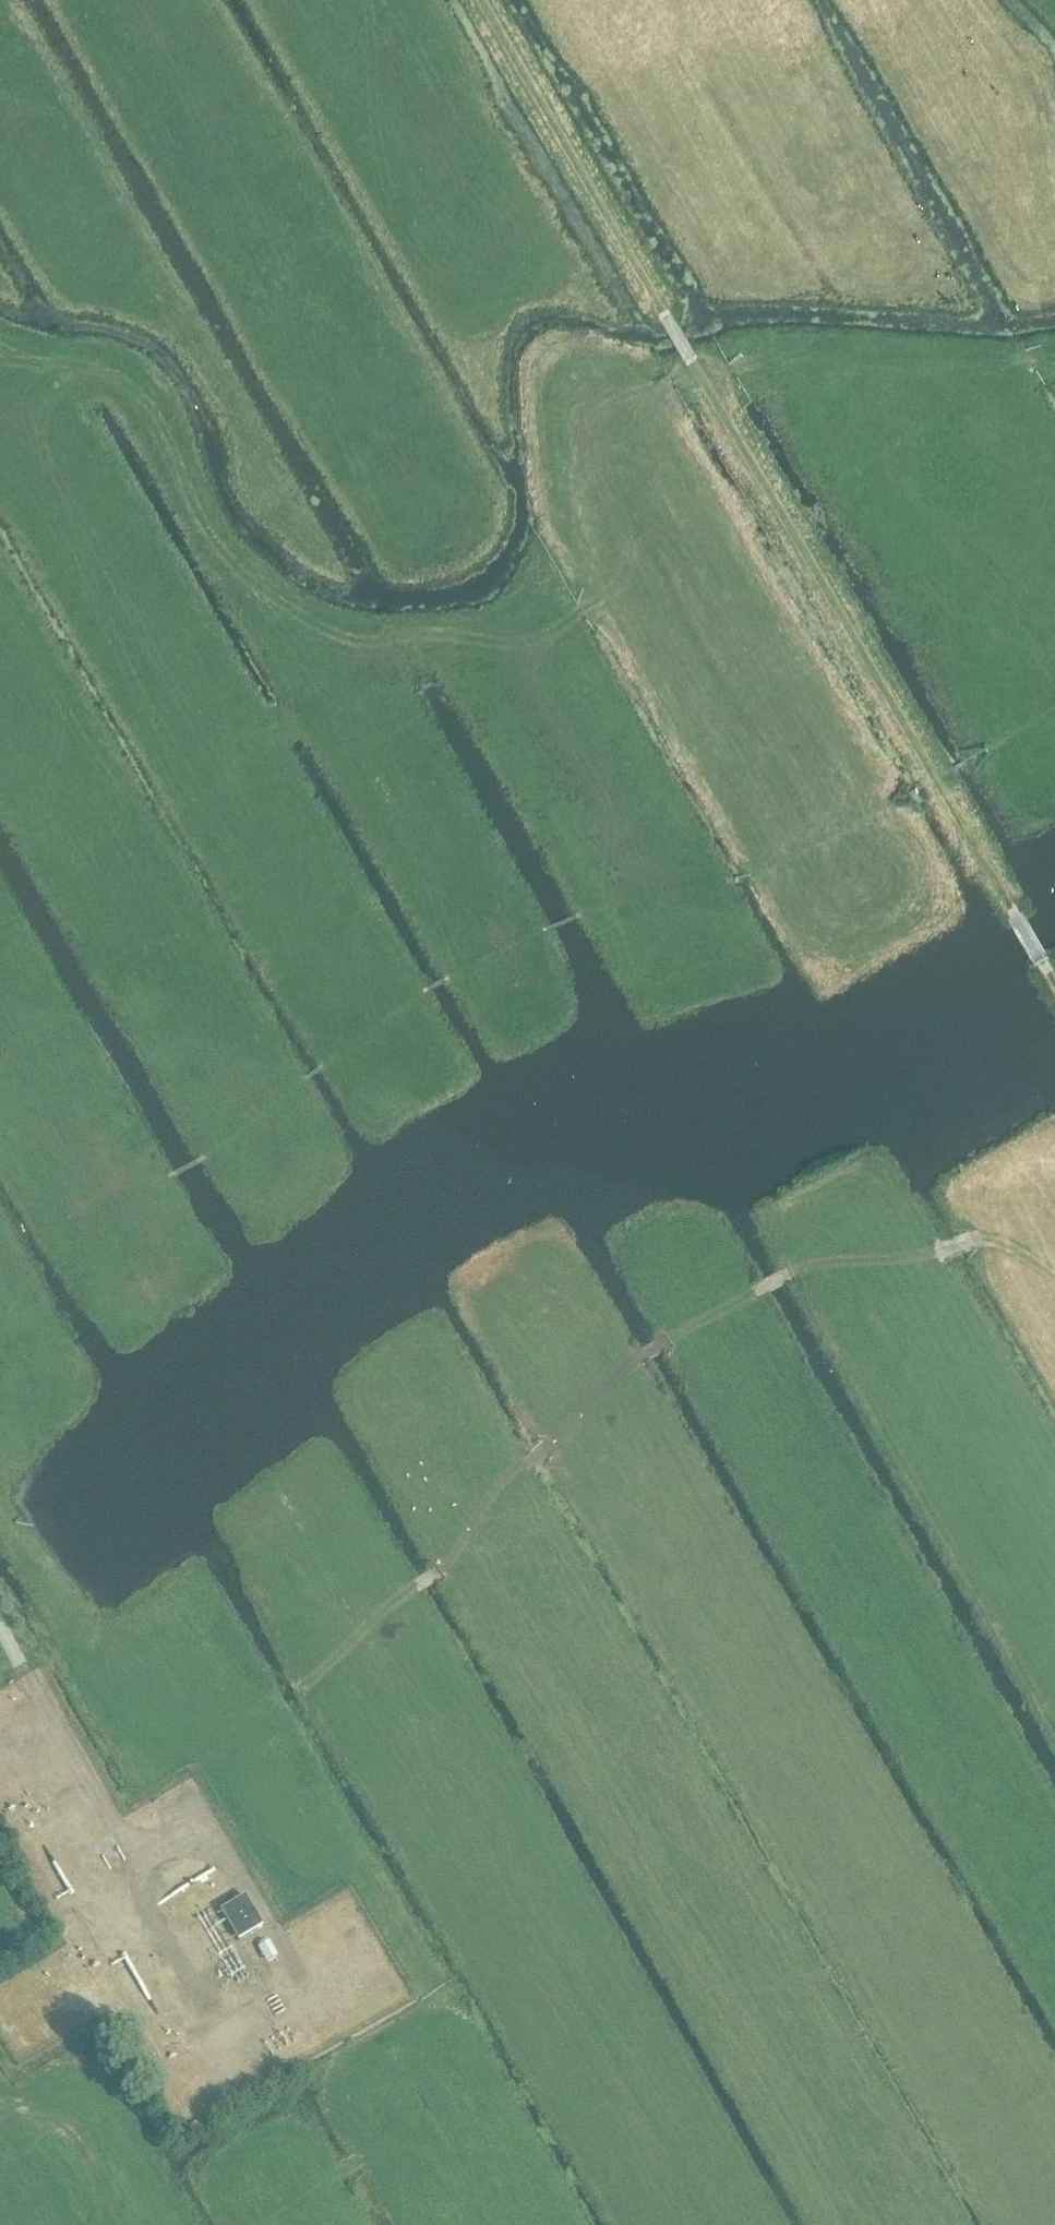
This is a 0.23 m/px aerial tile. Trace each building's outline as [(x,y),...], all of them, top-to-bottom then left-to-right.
[(244,1898),(220,1913),(240,1944),(263,1930),(244,1898)] [(269,1942),(257,1949),(266,1965),(278,1958),(269,1942)]
